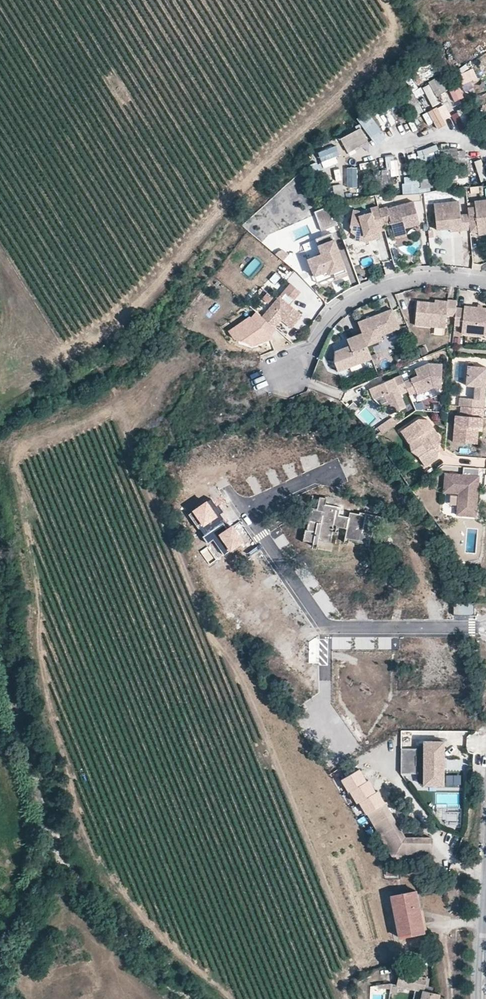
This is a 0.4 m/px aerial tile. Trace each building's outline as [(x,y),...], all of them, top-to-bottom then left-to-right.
[(440,78),(421,88),(432,108),(451,99),(440,78)] [(455,79),(445,84),(454,104),(464,99),(455,79)] [(427,129),(447,123),(442,108),(422,114),(427,129)] [(371,117),(361,123),(375,147),(386,141),(371,117)] [(360,129),(340,140),(347,154),(368,143),(360,129)] [(314,155),(322,171),(339,163),(331,147),(314,155)] [(419,162),(438,160),(436,148),(417,151),(419,162)] [(449,152),(451,163),(465,160),(463,149),(449,152)] [(384,156),(385,178),(399,177),(398,156),(384,156)] [(475,162),(479,183),(485,181),(485,176),(482,160),(475,162)] [(434,172),(419,174),(421,191),(436,189),(434,172)] [(387,207),(379,210),(383,226),(391,224),(395,239),(406,236),(404,229),(419,225),(413,202),(388,209),(387,207)] [(467,210),(468,215),(470,232),(470,235),(477,234),(485,233),(485,202),(474,203),(475,209),(467,210)] [(470,232),(468,215),(460,216),(459,203),(434,206),(436,232),(450,231),(461,230),(461,233),(470,232)] [(330,207),(315,213),(322,231),(337,226),(330,207)] [(379,210),(378,207),(370,209),(372,214),(359,217),(352,215),(349,228),(350,228),(349,232),(350,233),(355,236),(366,238),(378,235),(377,233),(384,231),(383,226),(379,210)] [(315,240),(322,259),(308,264),(311,271),(313,277),(332,270),(337,283),(348,278),(331,234),(315,240)] [(275,255),(283,262),(288,256),(280,249),(275,255)] [(302,293),(291,284),(283,293),(286,295),(294,302),(302,293)] [(262,300),(270,308),(276,301),(267,294),(262,300)] [(282,300),(279,298),(276,301),(270,308),(261,318),(274,329),(279,322),(277,321),(279,319),(281,321),(291,329),(301,317),(282,300)] [(457,310),(458,303),(449,302),(448,303),(448,306),(435,304),(418,302),(415,326),(445,330),(447,317),(456,318),(457,310)] [(457,310),(456,318),(454,327),(462,328),(461,335),(485,338),(485,311),(483,310),(478,310),(465,308),(465,311),(457,310)] [(393,311),(358,325),(362,335),(367,348),(383,342),(381,338),(400,330),(393,311)] [(275,330),(274,329),(261,318),(257,314),(251,320),(250,319),(229,333),(235,341),(252,347),(274,339),(270,336),(275,330)] [(367,348),(362,335),(347,341),(350,348),(335,354),(334,363),(338,374),(361,365),(360,363),(371,358),(367,348)] [(412,380),(404,383),(408,393),(410,397),(417,394),(418,396),(433,389),(441,390),(442,366),(429,366),(415,371),(418,378),(419,380),(413,383),(412,380)] [(484,412),(485,384),(485,380),(482,380),(482,370),(467,369),(466,389),(475,390),(474,402),(459,401),(459,409),(460,409),(483,411),(484,412)] [(404,383),(401,377),(370,390),(374,401),(384,396),(387,403),(385,404),(390,416),(406,409),(401,396),(408,393),(404,383)] [(348,409),(355,415),(360,409),(354,403),(348,409)] [(483,411),(460,409),(460,419),(455,418),(452,445),(469,446),(470,436),(474,436),(474,431),(478,431),(479,421),(482,421),(483,411)] [(378,431),(381,436),(398,425),(395,420),(378,431)] [(439,437),(428,422),(419,422),(401,433),(410,445),(417,440),(426,455),(419,459),(425,469),(437,461),(439,437)] [(476,447),(478,431),(474,431),(474,436),(470,436),(469,446),(476,447)] [(417,440),(410,445),(419,459),(426,455),(417,440)] [(463,476),(445,475),(444,494),(459,495),(457,517),(475,518),(479,470),(464,469),(463,476)] [(223,522),(225,520),(220,513),(221,512),(219,509),(211,498),(193,510),(201,521),(199,523),(202,526),(199,528),(204,535),(223,522)] [(309,515),(306,531),(304,530),(302,541),(317,544),(316,546),(332,549),(333,541),(330,541),(333,528),(346,530),(343,543),(347,543),(348,540),(382,547),(385,532),(388,533),(391,521),(360,515),(359,516),(348,514),(347,516),(343,515),(339,515),(340,508),(325,505),(326,500),(320,499),(318,511),(314,511),(313,516),(309,515)] [(223,522),(204,535),(202,536),(207,543),(212,540),(223,555),(243,542),(236,531),(232,526),(228,529),(223,522)] [(475,614),(475,602),(454,602),(454,615),(475,614)] [(444,740),(424,740),(424,774),(444,774),(444,765),(444,759),(444,740)] [(401,774),(416,774),(416,749),(402,749),(401,774)] [(370,816),(386,807),(373,783),(370,784),(363,771),(343,782),(352,796),(353,796),(360,807),(363,804),(370,816)] [(444,774),(424,774),(424,784),(444,784),(444,774)] [(405,843),(388,809),(372,818),(395,863),(431,862),(430,843),(405,843)] [(424,936),(416,896),(391,900),(399,941),(424,936)] [(422,992),(440,995),(436,981),(410,977),(408,989),(414,990),(422,992)] [(422,992),(414,990),(412,998),(420,998),(422,992)]
